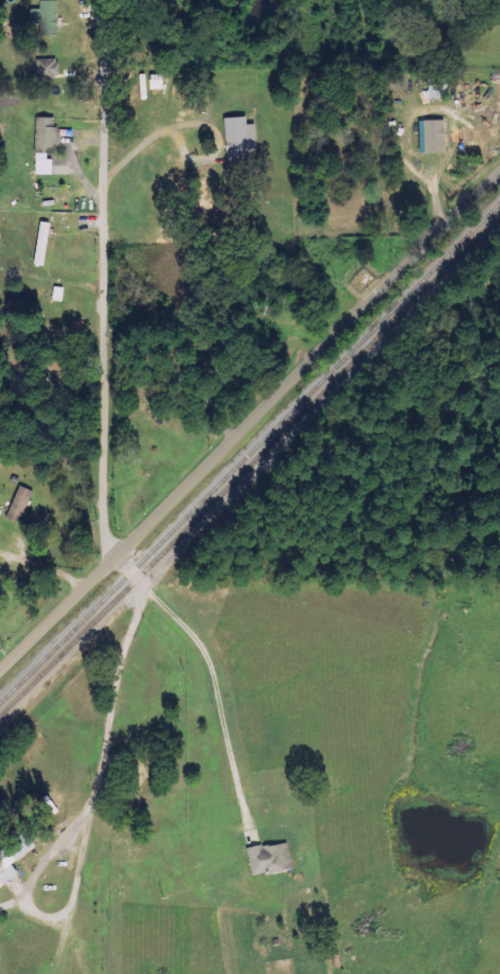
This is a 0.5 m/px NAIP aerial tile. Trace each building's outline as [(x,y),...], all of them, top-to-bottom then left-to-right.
[(55,35),(55,1),(37,1),(37,10),(28,10),(28,24),(38,24),(38,35),(55,35)] [(34,60),(35,78),(56,77),(56,59),(34,60)] [(53,119),(35,118),(33,175),(49,175),(50,157),(54,157),(55,127),(53,127),(53,119)] [(222,118),(224,166),(246,165),(244,118),(222,118)] [(442,121),(421,121),(422,154),(442,154),(442,121)] [(47,223),(37,223),(34,265),(43,266),(47,223)] [(61,302),(63,289),(51,288),(50,301),(61,302)] [(31,492),(17,486),(4,518),(17,524),(31,492)] [(15,873),(8,865),(32,846),(22,834),(0,853),(0,886),(15,873)] [(290,868),(284,841),(245,849),(251,876),(290,868)]
